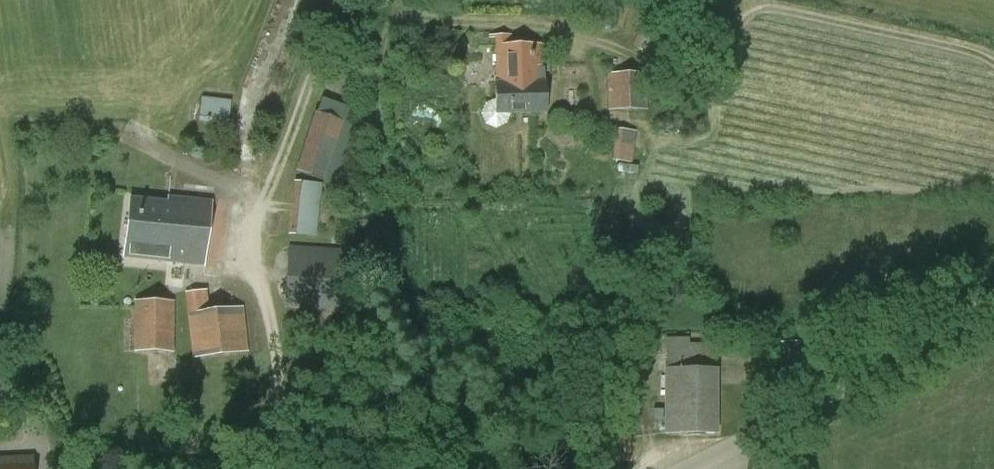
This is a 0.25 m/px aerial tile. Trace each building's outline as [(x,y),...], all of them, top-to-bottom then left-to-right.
[(497,84),(495,84),(495,99),(485,103),(481,114),(486,124),(496,128),(507,124),(511,112),(545,111),(545,82),(543,82),(542,45),(497,46),(497,84)] [(607,74),(608,110),(649,109),(648,73),(607,74)] [(315,111),(296,171),(339,185),(354,135),(354,130),(355,125),(346,121),(351,108),(322,97),(317,112),(315,111)] [(232,101),(202,98),(200,122),(229,125),(232,101)] [(637,132),(616,129),(613,161),(633,163),(637,132)] [(321,183),(294,181),(289,234),(327,238),(331,193),(320,192),(321,183)] [(130,198),(124,257),(203,266),(210,201),(168,197),(168,202),(130,198)] [(285,307),(339,309),(342,249),(288,246),(285,307)] [(185,294),(188,316),(192,358),(249,351),(246,309),(208,312),(205,297),(204,292),(185,294)] [(175,301),(134,300),(133,351),(173,352),(175,301)] [(665,337),(665,369),(665,434),(718,435),(718,369),(717,346),(703,346),(703,343),(690,343),(690,337),(665,337)] [(783,343),(783,375),(804,375),(804,345),(783,343)] [(0,445),(0,468),(34,468),(34,461),(24,461),(21,444),(0,445)]
